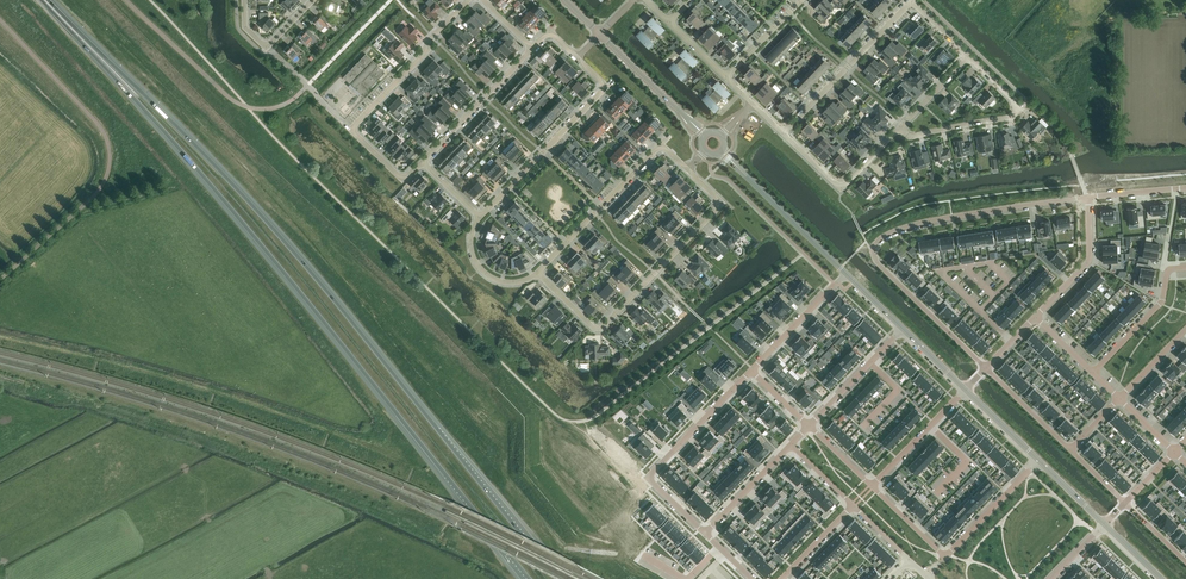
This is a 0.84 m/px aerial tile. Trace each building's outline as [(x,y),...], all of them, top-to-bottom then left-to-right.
[(292,0),(284,0),(282,2),(280,4),(287,11),(286,10),(289,6),(292,9),(296,4),(292,0)] [(325,8),(331,10),(331,11),(337,14),(340,8),(343,9),(346,3),(340,1),(341,0),(332,0),(331,3),(327,2),(325,8)] [(422,11),(432,21),(438,15),(435,12),(436,11),(437,11),(440,7),(435,2),(433,0),(428,0),(425,3),(428,6),(422,11)] [(504,0),(491,0),(490,1),(498,9),(505,2),(504,0)] [(725,6),(730,11),(738,3),(734,0),(731,0),(725,6)] [(818,1),(829,12),(834,7),(839,9),(841,7),(834,0),(833,0),(830,3),(827,0),(820,0),(819,2),(818,1)] [(880,0),(878,0),(874,4),(882,12),(887,7),(880,0)] [(712,9),(715,6),(709,1),(706,4),(712,9)] [(829,12),(818,1),(818,2),(819,3),(815,8),(820,13),(817,17),(824,24),(826,22),(825,17),(829,12)] [(743,8),(738,3),(730,11),(733,14),(731,16),(733,18),(735,16),(743,8)] [(882,12),(874,4),(869,9),(874,13),(872,15),(876,18),(882,12)] [(695,6),(688,13),(692,17),(686,23),(691,28),(694,24),(697,27),(703,21),(698,16),(701,13),(695,7),(695,6)] [(529,11),(539,20),(541,18),(540,17),(542,15),(543,16),(544,15),(544,13),(544,10),(543,9),(543,8),(542,8),(540,7),(539,7),(537,7),(535,8),(534,7),(529,11)] [(748,13),(743,8),(735,16),(740,21),(748,13)] [(476,11),(471,16),(480,25),(483,23),(486,25),(491,20),(483,12),(480,15),(476,11)] [(539,20),(529,11),(523,18),(532,27),(535,25),(534,24),(535,22),(536,23),(539,20)] [(277,23),(272,19),(271,20),(269,18),(268,17),(268,13),(259,13),(259,20),(261,21),(260,22),(261,22),(265,25),(262,28),(267,32),(271,28),(272,29),(277,23)] [(748,13),(740,21),(743,24),(741,26),(743,29),(745,26),(753,18),(748,13)] [(325,23),(328,20),(321,14),(322,15),(318,19),(316,16),(311,21),(316,25),(315,26),(320,31),(325,26),(324,25),(325,23)] [(864,14),(859,19),(867,27),(873,21),(870,17),(869,19),(864,14)] [(480,25),(471,16),(466,21),(470,25),(467,28),(475,36),(480,31),(477,29),(480,25)] [(532,27),(523,18),(516,25),(524,33),(526,31),(527,32),(532,27)] [(647,29),(655,36),(658,32),(659,33),(663,28),(659,24),(660,23),(656,19),(655,21),(652,18),(648,22),(651,25),(647,29)] [(704,29),(711,21),(708,18),(701,26),(704,29)] [(753,18),(745,26),(751,31),(759,23),(755,19),(754,19),(753,18)] [(859,19),(854,24),(863,32),(867,27),(859,19)] [(920,34),(924,30),(923,29),(924,29),(918,23),(915,25),(911,21),(903,30),(908,35),(910,33),(915,38),(920,33),(920,34)] [(496,23),(491,28),(494,31),(499,26),(496,23)] [(863,32),(854,24),(850,29),(858,37),(863,32)] [(408,28),(406,26),(398,34),(409,44),(417,37),(414,34),(417,31),(411,25),(408,28)] [(705,42),(715,32),(709,27),(700,37),(705,42)] [(794,27),(789,33),(797,41),(801,36),(797,32),(798,30),(794,27)] [(301,41),(306,46),(311,41),(313,44),(318,39),(307,28),(307,29),(308,29),(304,33),(302,31),(297,35),(302,40),(301,41)] [(464,29),(462,32),(459,29),(453,34),(461,42),(464,39),(468,43),(473,37),(464,29)] [(643,32),(639,36),(638,37),(641,40),(645,44),(646,43),(649,47),(654,42),(651,40),(655,36),(647,29),(643,32)] [(858,37),(850,29),(845,34),(853,42),(858,37)] [(720,37),(715,32),(705,42),(711,47),(716,41),(721,46),(727,40),(724,38),(722,36),(720,37)] [(789,33),(784,38),(792,45),(797,41),(789,33)] [(461,42),(453,34),(448,40),(451,43),(449,45),(457,53),(462,48),(459,45),(461,42)] [(500,44),(509,53),(514,47),(511,44),(513,41),(505,34),(500,39),(502,42),(500,44)] [(853,42),(845,34),(840,39),(845,43),(843,45),(847,48),(853,42)] [(749,36),(744,39),(748,45),(753,42),(749,36)] [(917,45),(922,50),(925,47),(928,50),(933,45),(934,46),(938,42),(931,36),(926,41),(923,38),(917,45)] [(784,38),(779,42),(787,50),(792,45),(784,38)] [(399,50),(403,45),(398,40),(393,45),(392,44),(386,50),(388,52),(386,53),(390,56),(391,55),(397,61),(403,55),(399,50)] [(886,47),(895,55),(898,52),(902,56),(907,50),(899,43),(896,45),(892,41),(886,47)] [(779,42),(775,47),(783,55),(787,50),(779,42)] [(283,50),(288,54),(287,55),(292,60),(297,55),(295,54),(297,52),(300,49),(293,43),(294,44),(290,48),(288,45),(283,50)] [(734,58),(738,55),(726,43),(720,49),(723,52),(720,56),(725,61),(731,55),(734,58)] [(509,53),(500,44),(500,45),(498,48),(496,46),(494,48),(493,46),(489,50),(497,58),(500,55),(503,58),(509,53)] [(775,47),(771,51),(779,59),(783,55),(775,47)] [(895,55),(886,47),(881,52),(885,56),(883,59),(891,67),(896,61),(892,58),(895,55)] [(541,51),(538,54),(534,58),(541,64),(544,60),(549,65),(555,59),(552,56),(556,53),(550,48),(544,54),(541,51)] [(680,60),(688,68),(691,64),(692,64),(696,60),(692,56),(693,55),(689,51),(688,52),(685,50),(681,54),(683,57),(680,60)] [(937,51),(931,57),(938,64),(941,62),(945,65),(953,57),(948,52),(947,53),(944,50),(940,54),(937,51)] [(495,59),(493,57),(487,51),(482,56),(485,60),(483,63),(491,71),(497,65),(492,61),(495,59)] [(771,51),(765,58),(768,61),(769,60),(774,64),(779,59),(771,51)] [(354,88),(362,96),(369,89),(368,89),(370,87),(377,81),(376,80),(378,79),(385,72),(366,54),(359,60),(360,61),(358,62),(351,69),(352,69),(350,71),(350,70),(343,77),(345,78),(344,79),(351,85),(352,85),(355,88),(354,88)] [(823,57),(818,62),(826,70),(832,63),(828,60),(827,61),(823,57)] [(869,65),(877,72),(880,70),(883,73),(888,68),(881,61),(879,63),(874,59),(869,65)] [(429,65),(439,75),(442,72),(445,75),(450,70),(442,62),(440,64),(438,64),(434,60),(429,65)] [(676,64),(671,68),(674,71),(673,72),(678,76),(678,75),(682,79),(686,74),(690,70),(688,68),(680,60),(676,64)] [(491,71),(483,63),(480,65),(476,62),(471,67),(479,75),(482,72),(486,76),(491,71)] [(557,65),(554,62),(549,68),(551,71),(557,65)] [(561,76),(570,67),(565,62),(556,71),(561,76)] [(818,62),(814,66),(822,74),(826,70),(818,62)] [(916,75),(924,83),(925,82),(926,82),(927,81),(928,80),(928,79),(929,77),(925,73),(927,70),(920,63),(915,69),(918,72),(916,75)] [(439,75),(429,65),(423,71),(428,75),(428,77),(426,79),(434,87),(439,81),(436,78),(439,75)] [(749,65),(745,69),(749,72),(743,78),(748,83),(752,80),(755,83),(760,77),(749,65)] [(877,72),(869,65),(864,70),(868,74),(865,77),(873,84),(878,79),(875,75),(877,72)] [(814,66),(809,71),(817,79),(822,74),(814,66)] [(561,76),(560,77),(565,82),(575,72),(570,67),(561,76)] [(531,69),(526,75),(533,82),(539,77),(531,69)] [(809,71),(805,75),(813,83),(817,79),(809,71)] [(924,83),(916,75),(913,78),(910,74),(904,79),(911,86),(914,84),(919,88),(920,87),(921,87),(922,86),(923,85),(923,84),(924,83)] [(526,75),(521,80),(528,87),(533,82),(526,75)] [(805,75),(800,80),(808,88),(813,83),(805,75)] [(967,87),(965,89),(965,90),(967,92),(968,92),(969,91),(972,94),(981,84),(975,78),(972,81),(967,75),(961,81),(967,87)] [(416,78),(411,84),(419,91),(421,90),(423,90),(425,92),(431,87),(423,80),(421,82),(416,78)] [(460,80),(457,83),(455,85),(458,89),(455,92),(464,99),(469,94),(465,90),(467,87),(460,80)] [(528,87),(521,80),(516,85),(523,92),(528,87)] [(575,82),(572,80),(565,87),(568,89),(575,82)] [(800,80),(795,85),(800,89),(799,91),(802,94),(808,88),(800,80)] [(584,99),(587,95),(584,92),(590,86),(584,81),(581,84),(578,81),(572,87),(584,99)] [(713,92),(720,100),(724,96),(729,92),(725,88),(726,87),(722,83),(721,84),(718,81),(714,86),(716,88),(713,92)] [(898,93),(907,101),(912,95),(907,91),(910,88),(903,81),(897,87),(901,90),(898,93)] [(763,97),(773,87),(772,87),(772,88),(767,83),(757,92),(763,97)] [(845,89),(854,97),(857,94),(860,97),(865,92),(859,86),(856,89),(851,83),(845,89)] [(419,91),(411,84),(406,89),(409,93),(410,94),(407,96),(415,103),(420,98),(418,95),(418,93),(419,91)] [(523,92),(516,85),(511,90),(519,97),(523,92)] [(773,87),(763,97),(768,102),(778,92),(773,87)] [(854,97),(845,89),(840,95),(846,100),(843,103),(849,108),(854,103),(851,100),(854,97)] [(511,90),(506,95),(516,104),(521,99),(519,97),(511,90)] [(464,99),(455,92),(453,94),(449,91),(444,96),(452,104),(454,101),(458,105),(464,99)] [(636,103),(631,98),(631,96),(631,94),(630,93),(629,92),(627,91),(625,91),(623,91),(621,92),(622,93),(621,95),(620,94),(617,97),(627,106),(630,109),(636,103)] [(995,101),(993,100),(995,98),(988,91),(981,98),(978,95),(972,101),(976,105),(979,101),(986,107),(989,104),(990,106),(992,106),(995,103),(995,101)] [(709,96),(704,100),(707,103),(706,104),(710,108),(711,107),(715,111),(719,106),(717,104),(720,100),(713,92),(709,96)] [(907,101),(898,93),(896,95),(892,92),(887,97),(894,104),(896,102),(901,106),(907,101)] [(784,96),(781,93),(776,99),(778,102),(784,96)] [(516,104),(506,95),(501,100),(504,103),(502,105),(507,109),(511,105),(513,107),(516,104)] [(948,114),(955,107),(954,106),(959,102),(952,95),(948,100),(945,97),(938,104),(939,105),(938,105),(942,109),(943,109),(948,114)] [(394,102),(402,110),(405,107),(407,109),(412,104),(406,98),(403,101),(399,96),(394,102)] [(613,101),(611,104),(620,113),(627,106),(617,97),(615,99),(616,100),(614,102),(613,101)] [(792,114),(798,107),(792,101),(790,103),(785,97),(777,105),(780,108),(777,111),(782,116),(788,110),(792,114)] [(875,106),(879,102),(873,97),(870,101),(875,106)] [(438,109),(446,117),(451,112),(448,108),(450,106),(442,98),(437,104),(440,106),(438,109)] [(556,104),(564,111),(569,106),(561,98),(556,104)] [(828,107),(839,118),(847,110),(838,101),(836,104),(833,102),(828,107)] [(402,110),(394,102),(389,107),(394,112),(391,114),(398,121),(403,115),(400,112),(402,110)] [(556,104),(551,109),(559,116),(564,111),(556,104)] [(620,113),(611,104),(608,106),(609,108),(605,112),(613,120),(620,113)] [(875,117),(883,125),(884,124),(885,124),(886,123),(887,122),(887,121),(888,120),(884,116),(887,113),(879,106),(874,111),(877,114),(875,117)] [(839,118),(828,107),(823,112),(825,115),(823,118),(831,126),(839,118)] [(446,117),(438,109),(435,112),(432,109),(427,114),(435,122),(437,119),(441,123),(446,117)] [(551,109),(546,114),(554,121),(559,116),(551,109)] [(482,120),(490,127),(497,120),(492,116),(491,117),(487,114),(482,120)] [(546,114),(541,119),(549,127),(554,121),(546,114)] [(597,117),(595,120),(604,129),(611,122),(603,114),(599,118),(597,117)] [(432,123),(431,122),(424,116),(419,121),(422,124),(419,126),(429,136),(434,130),(430,126),(432,123)] [(623,116),(617,123),(620,126),(627,118),(623,116)] [(883,125),(875,117),(873,119),(871,119),(868,117),(863,122),(871,129),(873,127),(878,131),(879,129),(880,129),(881,128),(882,127),(882,126),(883,125)] [(370,126),(373,129),(370,132),(371,134),(371,135),(372,136),(373,137),(374,136),(375,138),(386,127),(382,123),(377,118),(370,126)] [(648,118),(644,123),(653,132),(656,129),(655,128),(657,126),(657,127),(659,126),(659,123),(659,121),(658,119),(656,118),(654,118),(652,118),(650,119),(648,118)] [(1043,125),(1042,124),(1036,118),(1030,124),(1029,123),(1027,125),(1025,124),(1025,125),(1024,125),(1022,126),(1022,128),(1021,129),(1024,132),(1024,133),(1026,135),(1027,135),(1031,139),(1038,132),(1038,131),(1043,125)] [(549,127),(541,119),(536,124),(544,132),(549,127)] [(490,127),(482,120),(477,125),(485,132),(487,134),(489,132),(487,130),(490,127)] [(604,129),(595,120),(592,123),(593,124),(591,125),(591,124),(588,127),(597,136),(604,129)] [(806,121),(803,124),(806,128),(800,134),(806,139),(809,136),(812,138),(818,132),(806,121)] [(653,132),(644,123),(637,129),(647,138),(649,136),(648,135),(650,133),(651,134),(653,132)] [(544,132),(536,124),(529,131),(534,136),(535,134),(539,137),(544,132)] [(857,135),(866,143),(867,142),(868,143),(870,140),(870,139),(871,138),(865,132),(868,130),(862,124),(857,130),(860,132),(857,135)] [(485,132),(477,125),(472,130),(480,137),(485,132)] [(429,136),(419,126),(417,129),(414,126),(409,132),(417,140),(419,137),(423,141),(429,136)] [(390,130),(386,127),(375,138),(377,139),(377,140),(377,141),(378,142),(379,142),(381,143),(384,140),(387,142),(394,134),(390,130)] [(597,136),(588,127),(586,129),(586,130),(585,132),(584,131),(583,133),(582,135),(582,136),(583,138),(584,140),(586,140),(588,141),(590,140),(591,139),(593,141),(597,136)] [(647,138),(637,129),(630,136),(637,143),(639,140),(641,142),(643,140),(644,141),(647,138)] [(480,137),(472,130),(467,135),(475,142),(480,137)] [(821,131),(815,137),(813,139),(818,144),(815,148),(820,153),(831,141),(821,131)] [(1019,138),(1014,140),(1013,137),(1009,137),(1007,133),(1004,134),(1001,135),(999,137),(999,138),(997,139),(998,144),(1000,143),(1001,149),(1004,148),(1013,146),(1014,149),(1022,146),(1019,138)] [(988,141),(987,135),(983,136),(983,135),(982,134),(979,135),(978,136),(979,136),(976,137),(978,145),(977,146),(978,151),(979,151),(979,152),(994,149),(992,141),(988,141)] [(866,143),(857,135),(854,138),(852,136),(847,141),(852,146),(855,143),(860,149),(861,148),(863,148),(865,146),(865,144),(866,143)] [(389,144),(391,146),(388,150),(389,151),(389,152),(390,153),(391,154),(392,154),(393,155),(402,146),(400,143),(402,141),(396,136),(389,144)] [(510,149),(519,157),(524,152),(518,147),(521,144),(516,138),(513,141),(515,143),(510,149)] [(458,144),(466,152),(471,146),(463,139),(458,144)] [(621,146),(631,155),(633,152),(632,151),(634,149),(636,147),(628,139),(621,146)] [(954,148),(954,149),(955,150),(956,150),(957,156),(966,154),(966,155),(974,154),(972,142),(964,144),(963,139),(954,141),(955,146),(954,146),(954,147),(954,148)] [(498,140),(491,147),(493,150),(500,143),(498,140)] [(556,145),(559,148),(565,143),(562,140),(556,145)] [(578,148),(580,145),(575,140),(572,143),(578,148)] [(831,141),(820,153),(825,158),(834,148),(829,144),(831,142),(831,141)] [(466,152),(458,144),(453,149),(461,157),(466,152)] [(935,161),(940,160),(952,157),(950,149),(943,151),(941,144),(932,146),(934,153),(932,155),(934,157),(935,161)] [(406,159),(409,157),(411,159),(415,154),(407,146),(405,148),(402,146),(393,155),(395,156),(395,158),(395,159),(396,159),(398,159),(399,161),(402,157),(404,157),(406,159)] [(621,146),(615,153),(624,162),(626,159),(626,158),(627,157),(628,158),(631,155),(621,146)] [(841,146),(833,155),(836,157),(844,149),(841,146)] [(565,161),(572,154),(567,148),(558,157),(563,161),(564,160),(565,161)] [(461,157),(453,149),(448,155),(456,162),(461,157)] [(519,157),(510,149),(505,154),(503,152),(500,155),(505,160),(508,157),(514,163),(519,157)] [(919,165),(930,162),(927,151),(922,153),(921,149),(910,152),(914,168),(916,169),(919,168),(920,167),(919,165)] [(624,162),(615,153),(610,157),(612,159),(611,160),(610,162),(611,164),(612,166),(614,167),(616,168),(618,167),(620,166),(619,165),(621,164),(624,162)] [(577,159),(572,154),(565,161),(570,166),(577,159)] [(849,169),(852,166),(841,154),(835,160),(838,163),(834,167),(840,172),(846,166),(849,169)] [(456,162),(448,155),(443,160),(451,167),(456,162)] [(494,161),(489,165),(501,176),(506,171),(500,165),(503,163),(497,157),(494,161)] [(904,166),(905,166),(904,161),(902,162),(901,157),(895,159),(895,157),(889,159),(892,167),(885,169),(887,175),(893,174),(894,176),(906,172),(904,166)] [(577,159),(570,166),(575,171),(583,163),(577,159)] [(451,167),(443,160),(438,165),(441,168),(440,170),(444,174),(449,169),(451,171),(453,169),(451,167)] [(583,163),(575,171),(580,176),(588,168),(583,163)] [(664,163),(658,169),(655,166),(652,169),(663,181),(669,175),(666,172),(670,168),(664,163)] [(482,173),(487,179),(490,176),(495,181),(501,176),(489,165),(482,173)] [(588,168),(580,176),(585,181),(593,173),(588,168)] [(606,170),(603,173),(609,178),(611,176),(606,170)] [(593,173),(585,181),(590,186),(598,178),(593,173)] [(421,175),(418,178),(415,175),(408,183),(413,188),(415,186),(421,191),(425,186),(424,185),(428,182),(421,175)] [(452,181),(456,185),(461,179),(458,175),(452,181)] [(473,186),(482,195),(487,190),(482,184),(484,181),(479,176),(474,181),(476,183),(473,186)] [(675,192),(684,182),(679,177),(669,187),(675,192)] [(603,184),(598,178),(590,186),(592,187),(591,188),(595,192),(603,184)] [(662,184),(665,186),(671,180),(668,178),(662,184)] [(873,192),(872,191),(871,190),(877,184),(871,179),(867,183),(868,184),(866,185),(863,182),(861,184),(860,184),(858,186),(858,187),(857,189),(867,199),(869,199),(873,194),(873,192)] [(684,182),(675,192),(673,194),(683,204),(691,196),(686,191),(689,187),(684,182)] [(643,183),(638,188),(646,196),(651,190),(643,183)] [(398,191),(403,195),(408,189),(402,185),(398,191)] [(482,195),(473,186),(470,189),(468,187),(463,192),(469,198),(471,195),(477,200),(482,195)] [(646,196),(638,188),(633,194),(641,201),(646,196)] [(442,208),(442,207),(442,206),(447,201),(440,194),(438,197),(433,192),(427,198),(432,203),(431,203),(434,206),(434,207),(434,208),(435,209),(436,209),(437,209),(438,210),(439,209),(440,209),(441,209),(442,208)] [(641,201),(633,194),(628,199),(636,206),(641,201)] [(701,211),(698,207),(704,201),(698,196),(695,200),(692,197),(686,203),(691,208),(689,211),(695,217),(701,211)] [(628,199),(623,204),(632,213),(637,208),(636,206),(628,199)] [(507,215),(509,213),(512,216),(510,218),(512,216),(520,208),(518,207),(519,206),(515,202),(513,204),(511,202),(502,210),(507,215)] [(632,213),(623,204),(618,209),(626,216),(627,218),(632,213)] [(1159,205),(1156,205),(1151,206),(1151,205),(1150,205),(1151,211),(1147,211),(1148,219),(1160,218),(1160,214),(1165,214),(1166,214),(1165,210),(1166,210),(1166,205),(1165,205),(1165,204),(1164,204),(1159,205)] [(512,216),(510,218),(512,220),(514,218),(517,221),(525,213),(523,211),(524,210),(521,207),(520,208),(512,216)] [(1129,223),(1129,224),(1138,223),(1138,227),(1144,226),(1143,215),(1138,215),(1137,207),(1128,208),(1128,213),(1127,213),(1127,218),(1129,218),(1129,223)] [(626,216),(618,209),(613,214),(616,217),(615,219),(619,223),(626,216)] [(1102,220),(1114,219),(1115,223),(1120,222),(1119,213),(1114,214),(1114,209),(1113,209),(1101,210),(1101,213),(1100,213),(1101,218),(1102,218),(1102,220)] [(458,211),(454,214),(450,210),(441,219),(444,221),(447,218),(456,226),(461,221),(462,221),(464,220),(464,218),(465,218),(458,211)] [(669,221),(678,230),(683,224),(677,219),(680,216),(674,211),(672,214),(674,216),(669,221)] [(530,218),(525,213),(517,221),(520,223),(517,226),(520,228),(530,218)] [(503,225),(506,222),(500,217),(497,220),(503,225)] [(1053,223),(1054,230),(1067,228),(1066,226),(1071,225),(1070,217),(1067,218),(1060,219),(1057,219),(1057,222),(1053,223)] [(535,223),(530,218),(520,228),(522,230),(525,228),(527,231),(535,223)] [(678,230),(669,221),(666,224),(664,222),(659,227),(664,232),(667,229),(673,235),(678,230)] [(1039,238),(1044,238),(1044,235),(1051,234),(1049,221),(1047,221),(1041,222),(1042,227),(1041,227),(1041,229),(1038,229),(1039,238)] [(535,223),(527,231),(533,236),(540,228),(535,223)] [(485,243),(496,243),(500,232),(492,224),(490,231),(488,230),(486,236),(487,236),(485,243)] [(732,241),(733,242),(740,235),(739,235),(739,233),(737,231),(736,231),(728,224),(721,231),(726,235),(721,240),(728,246),(732,241)] [(1031,224),(1023,225),(1026,239),(1033,238),(1031,224)] [(1026,239),(1023,225),(1017,226),(1019,240),(1026,239)] [(1010,227),(1012,238),(1018,237),(1019,240),(1017,226),(1010,227)] [(1005,241),(1003,228),(1002,228),(1002,227),(997,228),(997,229),(996,229),(998,242),(1005,241)] [(1012,238),(1010,227),(1003,228),(1005,241),(1005,240),(1005,239),(1012,238)] [(540,228),(533,236),(538,241),(545,233),(540,228)] [(651,239),(660,247),(666,242),(660,237),(663,234),(657,228),(652,234),(654,236),(651,239)] [(993,230),(985,231),(988,245),(995,244),(993,230)] [(988,245),(985,231),(978,232),(980,246),(988,245)] [(972,233),(973,245),(974,248),(980,246),(978,232),(972,233)] [(545,248),(552,241),(550,239),(552,237),(547,233),(547,234),(545,233),(538,241),(545,248)] [(972,233),(965,235),(966,246),(973,245),(972,233)] [(594,234),(589,239),(598,248),(601,245),(603,247),(608,242),(603,236),(600,239),(594,234)] [(966,246),(965,235),(957,236),(959,247),(966,246)] [(946,237),(948,248),(955,247),(953,236),(946,237)] [(1144,249),(1158,252),(1158,249),(1160,249),(1160,245),(1159,245),(1159,244),(1152,243),(1153,237),(1146,236),(1144,249)] [(939,238),(941,249),(948,248),(946,237),(939,238)] [(939,238),(932,239),(934,250),(941,249),(939,238)] [(598,248),(589,239),(584,244),(590,250),(587,253),(592,258),(597,253),(595,251),(598,248)] [(660,247),(651,239),(646,244),(644,242),(641,245),(647,250),(650,247),(655,253),(660,247)] [(935,253),(934,250),(932,239),(926,240),(927,251),(928,254),(935,253)] [(1103,245),(1103,254),(1117,254),(1117,246),(1120,246),(1120,239),(1111,240),(1111,245),(1103,245)] [(719,240),(716,243),(712,240),(706,247),(711,252),(710,253),(710,255),(712,257),(714,257),(715,256),(716,257),(720,253),(722,255),(728,249),(719,240)] [(921,255),(928,254),(927,251),(926,240),(919,241),(921,255)] [(1185,255),(1185,250),(1185,243),(1179,244),(1178,241),(1175,241),(1175,249),(1179,248),(1179,256),(1185,255)] [(496,243),(485,243),(487,249),(486,250),(488,256),(490,255),(493,261),(501,253),(496,243)] [(531,247),(529,250),(534,255),(537,253),(531,247)] [(1157,254),(1158,252),(1144,249),(1143,257),(1139,256),(1138,260),(1148,262),(1149,258),(1157,259),(1158,259),(1159,255),(1157,254)] [(572,257),(581,266),(586,261),(590,264),(592,261),(585,254),(582,257),(577,252),(572,257)] [(501,253),(493,261),(499,264),(498,266),(504,268),(505,266),(511,269),(511,257),(501,253)] [(511,257),(511,269),(518,266),(518,268),(524,265),(523,264),(530,261),(522,253),(511,257)] [(1046,255),(1042,259),(1050,267),(1054,264),(1060,269),(1066,262),(1065,261),(1067,258),(1063,254),(1060,256),(1056,253),(1050,259),(1046,255)] [(896,268),(897,267),(903,273),(911,264),(908,260),(906,263),(903,261),(904,260),(898,254),(897,255),(898,255),(896,257),(895,256),(894,255),(891,259),(891,260),(891,259),(892,260),(890,263),(890,264),(889,265),(894,269),(895,268),(896,269),(896,268)] [(1117,254),(1103,254),(1103,263),(1111,262),(1111,268),(1121,267),(1121,261),(1117,261),(1117,254)] [(696,275),(701,270),(703,272),(709,266),(698,255),(692,261),(694,264),(690,269),(696,275)] [(581,266),(572,257),(566,262),(572,268),(569,271),(575,276),(580,271),(578,269),(581,266)] [(621,270),(630,279),(635,273),(630,268),(632,265),(627,260),(622,265),(624,267),(621,270)] [(1140,275),(1154,278),(1155,269),(1144,268),(1145,264),(1137,262),(1136,270),(1140,271),(1140,275)] [(904,279),(909,284),(918,275),(911,267),(906,272),(909,274),(904,279)] [(611,276),(616,281),(619,278),(625,284),(630,279),(621,270),(619,268),(611,276)] [(1045,269),(1041,273),(1049,281),(1053,276),(1045,269)] [(1098,270),(1093,275),(1101,282),(1105,278),(1098,270)] [(553,276),(556,280),(555,281),(561,287),(561,286),(563,288),(572,279),(567,273),(564,276),(558,271),(553,276)] [(689,282),(692,284),(697,279),(690,273),(687,276),(682,271),(674,279),(683,288),(689,282)] [(1120,271),(1117,276),(1125,280),(1126,272),(1120,271)] [(1049,281),(1041,273),(1040,272),(1035,277),(1036,278),(1044,285),(1049,281)] [(706,275),(702,279),(707,283),(711,280),(706,275)] [(918,275),(909,284),(915,289),(919,284),(922,287),(926,282),(918,275)] [(1089,279),(1096,287),(1101,282),(1093,275),(1089,279)] [(1152,286),(1154,278),(1140,275),(1139,280),(1134,279),(1133,285),(1147,293),(1146,293),(1147,285),(1152,286)] [(606,285),(604,288),(613,297),(618,291),(612,286),(615,283),(609,278),(604,283),(606,285)] [(1040,290),(1044,285),(1036,278),(1032,282),(1040,290)] [(1096,287),(1089,279),(1084,284),(1092,291),(1096,287)] [(1028,287),(1036,294),(1040,290),(1032,282),(1030,280),(1026,285),(1028,287)] [(790,298),(794,295),(798,300),(803,295),(805,293),(809,288),(809,287),(810,287),(806,283),(805,284),(802,281),(794,290),(791,287),(788,289),(781,283),(778,286),(790,298)] [(926,300),(927,301),(936,292),(937,291),(929,283),(923,289),(926,291),(921,296),(923,297),(922,297),(925,301),(926,300)] [(1092,291),(1084,284),(1085,285),(1081,289),(1088,296),(1092,291)] [(1036,294),(1028,287),(1024,291),(1031,298),(1036,294)] [(613,297),(604,288),(601,291),(599,289),(597,292),(595,289),(592,292),(599,299),(602,296),(607,302),(613,297)] [(1031,298),(1024,291),(1022,289),(1017,294),(1027,303),(1031,298)] [(1081,289),(1076,294),(1083,300),(1088,296),(1081,289)] [(545,295),(539,290),(535,294),(534,294),(530,290),(525,296),(529,300),(530,299),(539,308),(547,300),(543,296),(545,295)] [(657,296),(653,291),(646,298),(653,305),(652,306),(652,307),(654,309),(655,309),(656,308),(658,310),(664,303),(661,300),(666,296),(661,291),(658,294),(658,295),(657,296)] [(936,292),(927,301),(926,301),(932,306),(937,301),(939,304),(943,299),(936,292)] [(774,301),(785,312),(787,310),(788,311),(791,307),(787,303),(790,300),(782,293),(774,301)] [(838,293),(830,303),(834,307),(835,306),(843,298),(838,293)] [(1083,300),(1076,294),(1072,298),(1079,305),(1083,300)] [(1134,298),(1142,306),(1146,301),(1139,294),(1134,298)] [(589,314),(590,312),(594,316),(599,310),(594,305),(596,302),(591,297),(586,302),(588,304),(583,309),(589,314)] [(843,298),(835,306),(840,311),(848,303),(843,298)] [(1017,298),(1012,303),(1020,310),(1025,306),(1017,298)] [(1079,305),(1072,298),(1068,302),(1067,302),(1074,309),(1079,305)] [(1138,310),(1142,306),(1134,298),(1130,303),(1138,310)] [(783,314),(785,312),(774,301),(766,310),(773,317),(776,314),(780,318),(784,315),(783,314)] [(939,313),(944,318),(953,309),(945,301),(941,305),(943,308),(939,313)] [(1074,309),(1067,302),(1062,307),(1070,314),(1074,309)] [(848,303),(840,311),(845,315),(852,307),(848,303)] [(1020,310),(1012,303),(1008,307),(1016,315),(1020,310)] [(1133,315),(1138,310),(1130,303),(1126,307),(1133,315)] [(549,306),(541,314),(544,317),(546,315),(550,319),(551,318),(553,320),(552,321),(557,325),(566,316),(561,312),(559,311),(560,310),(555,306),(552,309),(549,306)] [(852,307),(845,315),(849,320),(857,312),(852,307)] [(1016,315),(1008,307),(1004,312),(1011,319),(1016,315)] [(1062,307),(1058,311),(1066,319),(1070,314),(1062,307)] [(1129,319),(1133,315),(1126,307),(1121,312),(1129,319)] [(644,309),(641,312),(637,308),(630,315),(634,318),(633,319),(633,321),(635,322),(636,322),(637,321),(640,325),(645,320),(647,322),(652,317),(644,309)] [(953,309),(944,318),(949,323),(954,318),(957,321),(960,317),(957,315),(958,314),(953,309)] [(998,314),(1000,316),(1007,323),(1011,319),(1004,312),(1002,310),(998,314)] [(1066,319),(1058,311),(1053,316),(1061,323),(1066,319)] [(756,322),(767,332),(772,327),(767,322),(770,319),(763,312),(759,315),(761,317),(756,322)] [(857,312),(849,320),(854,324),(862,316),(857,312)] [(1117,316),(1125,324),(1129,319),(1121,312),(1117,316)] [(1007,323),(1000,316),(995,321),(1003,328),(1007,323)] [(1124,325),(1125,324),(1117,316),(1113,321),(1120,327),(1123,324),(1124,325)] [(817,318),(813,323),(824,335),(832,327),(826,322),(824,324),(817,318)] [(864,318),(854,328),(859,333),(861,331),(869,323),(864,318)] [(954,327),(958,332),(967,323),(962,318),(954,327)] [(655,319),(651,323),(655,327),(659,323),(655,319)] [(778,325),(783,331),(788,327),(783,321),(778,325)] [(1108,325),(1115,332),(1120,327),(1113,321),(1108,325)] [(761,338),(767,332),(756,322),(751,327),(748,325),(745,328),(753,335),(755,332),(761,338)] [(561,329),(566,333),(566,334),(572,340),(573,340),(574,341),(579,335),(578,334),(581,331),(575,324),(571,328),(570,326),(567,323),(561,329)] [(813,324),(808,329),(814,334),(811,337),(817,342),(824,335),(813,323),(812,324),(813,324)] [(869,323),(861,331),(865,335),(873,327),(869,323)] [(963,336),(971,327),(967,323),(958,332),(963,336)] [(625,330),(626,329),(621,324),(619,327),(619,328),(614,334),(613,333),(610,336),(615,340),(616,339),(622,345),(626,341),(627,340),(633,333),(629,329),(627,332),(625,330)] [(1108,325),(1104,330),(1111,336),(1115,332),(1108,325)] [(873,327),(865,335),(870,340),(878,332),(873,327)] [(971,327),(963,336),(968,340),(976,332),(971,327)] [(560,330),(556,334),(564,341),(568,337),(560,330)] [(753,346),(748,341),(751,338),(743,330),(740,333),(743,336),(737,343),(747,353),(749,351),(749,352),(753,348),(752,348),(753,346)] [(1107,341),(1111,336),(1104,330),(1100,334),(1107,341)] [(870,340),(868,342),(873,346),(883,336),(878,332),(870,340)] [(968,340),(972,345),(981,336),(976,332),(968,340)] [(1030,344),(1038,336),(1033,332),(1026,339),(1030,344)] [(1106,341),(1107,341),(1100,334),(1095,339),(1103,346),(1107,342),(1106,341)] [(801,335),(796,341),(808,352),(815,344),(810,339),(807,341),(801,335)] [(981,336),(972,345),(977,349),(985,341),(981,336)] [(1034,349),(1042,340),(1038,336),(1030,344),(1034,348),(1033,349),(1034,349)] [(1099,351),(1103,346),(1095,339),(1091,343),(1099,351)] [(1042,340),(1034,349),(1038,353),(1039,352),(1046,345),(1042,340)] [(796,341),(791,346),(797,352),(795,354),(800,359),(807,352),(808,352),(796,341)] [(985,341),(977,349),(982,354),(990,345),(985,341)] [(1094,355),(1099,351),(1091,343),(1087,348),(1094,355)] [(601,348),(600,348),(600,347),(599,347),(599,344),(590,345),(590,347),(586,347),(586,354),(591,354),(591,358),(593,358),(593,359),(597,359),(597,358),(599,358),(599,355),(609,354),(609,347),(603,347),(603,348),(602,348),(601,348)] [(1051,349),(1046,345),(1039,352),(1043,356),(1042,357),(1042,358),(1051,349)] [(851,346),(846,350),(856,360),(861,355),(851,346)] [(1051,349),(1042,358),(1046,361),(1045,362),(1046,363),(1055,353),(1051,349)] [(846,350),(842,355),(852,365),(856,360),(846,350)] [(1182,350),(1181,350),(1182,351),(1177,355),(1183,361),(1180,364),(1185,369),(1185,354),(1182,350)] [(615,357),(612,357),(612,364),(619,364),(626,357),(620,352),(615,357)] [(897,364),(904,357),(899,352),(892,359),(892,360),(897,364)] [(1052,365),(1060,358),(1055,353),(1046,363),(1050,367),(1052,365)] [(842,355),(837,360),(848,369),(852,365),(842,355)] [(897,364),(901,368),(908,361),(904,357),(897,364)] [(776,366),(770,372),(774,377),(784,367),(780,363),(781,361),(778,358),(773,364),(776,366)] [(1060,358),(1052,365),(1057,370),(1064,362),(1060,358)] [(726,375),(735,365),(734,364),(735,363),(732,360),(731,361),(729,359),(721,367),(719,364),(714,369),(719,375),(722,372),(726,375)] [(833,364),(843,374),(848,369),(837,360),(839,362),(835,366),(833,364)] [(1172,360),(1167,366),(1177,376),(1182,371),(1183,372),(1185,369),(1180,364),(1178,366),(1172,360)] [(901,368),(906,372),(912,365),(908,361),(901,368)] [(997,369),(1002,374),(1011,365),(1011,364),(1010,365),(1005,361),(997,369)] [(1069,367),(1064,362),(1057,370),(1061,374),(1059,376),(1060,376),(1069,367)] [(833,364),(828,369),(839,379),(843,374),(833,364)] [(912,365),(906,372),(910,377),(917,369),(912,365)] [(1002,374),(1007,379),(1015,370),(1016,369),(1011,365),(1002,374)] [(1177,376),(1167,366),(1162,371),(1168,377),(1166,379),(1171,384),(1174,381),(1173,380),(1177,376)] [(705,376),(701,380),(702,382),(701,383),(705,386),(706,385),(711,390),(717,384),(714,381),(718,377),(707,367),(702,373),(705,376)] [(784,367),(774,377),(779,382),(789,372),(789,371),(787,373),(782,369),(784,367)] [(1066,379),(1074,371),(1069,367),(1060,376),(1064,381),(1066,379)] [(824,373),(834,383),(839,379),(828,369),(830,371),(826,375),(824,373)] [(1007,379),(1012,383),(1020,375),(1015,370),(1007,379)] [(1103,376),(1107,378),(1108,376),(1112,378),(1114,374),(1106,370),(1103,376)] [(1078,375),(1074,371),(1066,379),(1071,383),(1078,375)] [(789,372),(779,382),(784,386),(793,376),(789,372)] [(913,379),(917,384),(924,376),(920,372),(913,379)] [(824,373),(819,378),(829,388),(834,383),(824,373)] [(873,379),(880,386),(885,381),(878,374),(873,379)] [(1159,374),(1154,379),(1164,388),(1163,387),(1167,382),(1159,374)] [(1024,380),(1020,375),(1012,383),(1017,388),(1026,379),(1025,379),(1024,380)] [(793,376),(784,386),(789,391),(794,385),(797,387),(803,381),(800,378),(798,380),(793,376)] [(922,388),(928,381),(924,376),(917,384),(922,388)] [(1077,391),(1086,382),(1080,377),(1072,385),(1077,390),(1076,391),(1077,391)] [(876,390),(880,386),(873,379),(869,383),(876,390)] [(1026,379),(1017,388),(1022,393),(1031,384),(1026,379)] [(1159,393),(1164,388),(1154,379),(1149,383),(1159,393)] [(926,392),(933,385),(928,381),(922,388),(926,392)] [(1081,397),(1091,387),(1086,382),(1077,391),(1082,396),(1081,397)] [(798,388),(794,393),(798,396),(796,398),(801,403),(801,402),(812,391),(804,383),(799,389),(798,388)] [(872,395),(876,390),(869,383),(865,388),(872,395)] [(1030,401),(1031,401),(1041,391),(1033,383),(1028,389),(1030,391),(1026,396),(1027,397),(1026,397),(1030,401),(1030,400),(1031,401),(1030,401)] [(1159,393),(1149,383),(1145,388),(1154,396),(1158,392),(1159,393)] [(930,396),(937,389),(933,385),(926,392),(930,396)] [(685,392),(680,397),(687,404),(690,401),(695,406),(699,402),(700,402),(702,399),(706,395),(698,387),(689,396),(685,392)] [(1081,397),(1086,402),(1096,392),(1091,387),(1081,397)] [(744,391),(738,397),(740,398),(741,399),(742,398),(747,403),(748,402),(757,393),(752,388),(746,394),(744,391)] [(868,399),(872,395),(865,388),(861,392),(868,399)] [(1140,393),(1151,403),(1149,401),(1154,396),(1145,388),(1140,393)] [(942,393),(937,389),(930,396),(935,401),(942,393)] [(812,391),(801,402),(806,407),(808,405),(811,408),(814,404),(819,399),(812,391)] [(1049,398),(1041,391),(1031,401),(1036,406),(1041,401),(1044,404),(1049,398)] [(856,396),(864,403),(868,399),(861,392),(856,396)] [(1093,405),(1101,397),(1099,394),(1097,392),(1096,392),(1086,402),(1088,400),(1093,405)] [(757,393),(748,402),(753,407),(751,409),(754,411),(759,406),(756,404),(762,397),(757,393)] [(1147,408),(1151,403),(1140,393),(1136,398),(1147,408)] [(859,408),(864,403),(856,396),(852,401),(859,408)] [(1106,402),(1101,397),(1093,405),(1098,410),(1106,402)] [(1046,416),(1046,417),(1057,406),(1049,398),(1044,404),(1046,406),(1041,411),(1047,416),(1046,416)] [(855,412),(859,408),(852,401),(848,405),(855,412)] [(681,403),(668,416),(677,424),(678,425),(678,424),(681,421),(683,419),(686,415),(686,416),(687,415),(686,415),(682,411),(686,407),(681,403)] [(761,408),(756,413),(763,421),(774,409),(769,404),(763,410),(761,408)] [(851,417),(855,412),(848,405),(844,410),(851,417)] [(1057,416),(1059,419),(1064,415),(1065,413),(1057,406),(1046,417),(1052,422),(1057,416)] [(915,407),(911,411),(918,418),(922,413),(915,407)] [(732,408),(727,412),(736,421),(740,416),(732,408)] [(763,421),(771,428),(776,423),(778,421),(775,418),(779,414),(774,409),(763,421)] [(950,418),(955,423),(963,414),(958,409),(950,418)] [(911,411),(907,415),(914,422),(918,418),(911,411)] [(727,412),(723,417),(731,425),(736,421),(727,412)] [(1108,421),(1113,426),(1122,417),(1117,412),(1108,421)] [(1175,417),(1184,426),(1185,423),(1185,419),(1180,413),(1175,417)] [(963,414),(955,423),(959,427),(968,418),(963,414)] [(907,415),(902,420),(910,427),(914,422),(907,415)] [(1062,432),(1071,422),(1064,415),(1059,419),(1062,421),(1057,426),(1062,431),(1062,432)] [(723,417),(718,422),(727,430),(731,425),(723,417)] [(1122,417),(1113,426),(1113,427),(1114,426),(1119,430),(1117,432),(1127,422),(1122,417)] [(1170,421),(1179,430),(1184,426),(1175,417),(1171,422),(1170,421)] [(968,418),(959,427),(964,432),(972,423),(968,418)] [(777,430),(779,427),(787,435),(794,428),(785,420),(781,425),(778,423),(774,427),(777,430)] [(826,428),(831,432),(838,425),(833,420),(826,428)] [(902,420),(898,424),(905,431),(910,427),(902,420)] [(1179,430),(1170,421),(1165,426),(1175,435),(1179,430)] [(718,422),(713,426),(722,435),(727,430),(718,422)] [(1071,422),(1062,432),(1067,437),(1072,432),(1075,434),(1079,430),(1071,422)] [(1122,437),(1127,432),(1132,427),(1127,422),(1117,432),(1122,437)] [(652,426),(647,431),(653,437),(656,434),(663,440),(666,436),(669,433),(668,432),(669,431),(665,427),(664,428),(659,423),(654,428),(652,426)] [(972,423),(964,432),(969,436),(977,427),(972,423)] [(898,424),(894,429),(901,436),(905,431),(898,424)] [(838,425),(831,432),(835,436),(842,429),(838,425)] [(1122,437),(1128,442),(1137,432),(1137,431),(1135,429),(1132,427),(1127,432),(1122,437)] [(840,440),(847,433),(842,429),(835,436),(840,440)] [(894,429),(890,433),(897,440),(901,436),(894,429)] [(705,435),(705,436),(716,447),(721,442),(722,443),(725,440),(719,434),(717,437),(710,430),(709,431),(705,435)] [(975,444),(984,435),(979,430),(970,439),(975,444)] [(1129,441),(1133,446),(1142,437),(1137,433),(1138,432),(1137,432),(1128,442),(1129,441)] [(641,440),(635,446),(639,450),(638,451),(642,455),(643,454),(646,457),(652,451),(650,449),(649,448),(653,444),(642,433),(638,438),(641,440)] [(847,433),(840,440),(844,445),(851,437),(847,433)] [(897,440),(890,433),(886,437),(893,444),(897,440)] [(758,439),(753,444),(764,455),(765,454),(765,455),(769,451),(768,450),(769,449),(763,443),(765,440),(760,435),(757,438),(758,439)] [(984,435),(975,444),(980,449),(979,450),(980,450),(990,440),(984,435)] [(705,436),(700,441),(707,448),(704,450),(710,456),(712,453),(711,452),(716,447),(705,436)] [(855,442),(851,437),(844,445),(849,449),(855,442)] [(893,444),(886,437),(881,442),(888,449),(893,444)] [(1142,437),(1133,446),(1138,450),(1146,442),(1142,437)] [(935,438),(931,443),(939,452),(944,447),(935,438)] [(990,440),(980,450),(985,455),(995,445),(990,440)] [(1088,457),(1099,447),(1093,441),(1092,442),(1090,440),(1085,444),(1088,447),(1084,452),(1089,457),(1088,457)] [(1146,442),(1138,450),(1142,455),(1151,446),(1146,442)] [(926,448),(935,456),(939,452),(931,443),(926,448),(926,447),(926,448)] [(746,448),(743,452),(749,457),(752,454),(758,461),(759,460),(759,461),(764,456),(764,455),(753,444),(747,449),(746,448)] [(856,456),(863,449),(858,444),(851,452),(856,456)] [(1000,449),(995,445),(985,455),(990,460),(1000,449)] [(695,446),(690,452),(701,462),(700,461),(705,456),(707,458),(710,456),(704,450),(702,453),(695,446)] [(1146,460),(1155,451),(1151,446),(1142,455),(1147,459),(1146,460)] [(1104,452),(1099,447),(1088,457),(1094,462),(1099,457),(1101,460),(1106,455),(1103,453),(1104,452)] [(922,452),(931,461),(935,456),(926,448),(922,452)] [(867,453),(863,449),(856,456),(860,460),(867,453)] [(994,464),(1004,454),(1000,449),(990,460),(994,464)] [(1160,455),(1155,451),(1146,460),(1151,465),(1160,455)] [(685,456),(684,457),(691,463),(689,466),(694,471),(696,470),(695,469),(701,462),(690,452),(689,452),(688,452),(685,455),(685,456)] [(917,457),(926,465),(931,461),(922,452),(921,452),(922,453),(917,457)] [(871,457),(867,453),(860,460),(864,464),(871,457)] [(994,464),(999,469),(1009,459),(1004,454),(994,464)] [(876,462),(871,457),(864,464),(869,469),(876,462)] [(913,462),(922,470),(926,465),(917,457),(913,462)] [(746,458),(741,462),(750,471),(754,466),(746,458)] [(1097,466),(1102,470),(1109,463),(1105,458),(1097,466)] [(1009,459),(999,469),(1004,474),(1014,464),(1009,459)] [(741,462),(736,467),(745,475),(750,471),(741,462)] [(922,470),(913,462),(908,466),(917,475),(922,470)] [(1106,474),(1113,467),(1112,466),(1109,463),(1102,470),(1106,474)] [(1020,469),(1014,464),(1004,474),(1005,474),(1006,473),(1011,478),(1020,469)] [(790,481),(801,470),(795,465),(788,471),(785,469),(780,474),(783,477),(784,476),(790,481)] [(670,467),(662,476),(667,481),(675,472),(670,467)] [(736,467),(732,472),(741,480),(745,475),(736,467)] [(1118,471),(1113,467),(1106,474),(1111,479),(1120,469),(1118,471)] [(1125,474),(1120,469),(1111,479),(1115,483),(1125,474)] [(801,470),(790,481),(795,487),(794,488),(797,491),(803,485),(800,482),(806,476),(806,475),(801,470)] [(1173,486),(1174,485),(1183,476),(1177,471),(1168,481),(1173,486)] [(675,472),(667,481),(671,485),(680,476),(675,472)] [(732,472),(727,476),(736,485),(741,480),(732,472)] [(890,488),(895,494),(906,483),(900,477),(901,476),(898,474),(893,479),(896,482),(890,487),(891,488),(890,488)] [(1125,474),(1115,483),(1120,488),(1129,478),(1125,474)] [(680,476),(671,485),(676,490),(684,481),(680,476)] [(727,476),(723,481),(732,489),(736,485),(727,476)] [(1174,485),(1179,490),(1180,489),(1185,483),(1185,479),(1183,476),(1174,485)] [(987,477),(982,482),(992,492),(998,487),(987,477)] [(1129,478),(1120,488),(1124,492),(1134,482),(1129,478)] [(684,481),(676,490),(681,494),(689,485),(684,481)] [(723,481),(718,486),(727,494),(732,489),(723,481)] [(811,495),(819,487),(813,482),(807,488),(804,485),(795,495),(798,498),(804,493),(808,496),(809,497),(811,495)] [(992,492),(982,482),(977,488),(987,498),(992,492)] [(906,483),(895,494),(896,493),(902,499),(907,493),(910,496),(915,490),(912,487),(910,489),(905,484),(906,483)] [(718,486),(714,490),(722,499),(727,494),(718,486)] [(767,492),(778,503),(783,497),(784,498),(787,495),(782,490),(779,493),(772,486),(772,487),(771,486),(766,491),(767,492)] [(819,487),(811,495),(816,500),(824,492),(823,491),(819,487)] [(972,493),(972,494),(982,503),(987,498),(977,488),(979,490),(974,495),(972,493)] [(696,492),(688,500),(692,505),(701,496),(696,492)] [(768,504),(765,507),(771,512),(774,509),(773,508),(778,503),(767,492),(766,493),(765,492),(762,496),(761,497),(768,504)] [(824,492),(816,500),(814,502),(819,507),(829,497),(824,492)] [(909,507),(914,512),(925,501),(919,496),(920,495),(917,492),(912,498),(915,500),(909,506),(910,506),(909,507)] [(966,497),(977,507),(981,503),(982,503),(972,494),(968,498),(967,497),(966,497)] [(1147,513),(1158,502),(1156,504),(1151,499),(1153,497),(1150,494),(1145,499),(1148,501),(1142,508),(1147,513)] [(701,496),(692,505),(697,509),(705,501),(701,496)] [(829,497),(819,507),(824,512),(821,515),(824,518),(831,512),(828,509),(834,502),(833,501),(834,500),(831,497),(830,498),(829,497)] [(966,497),(962,502),(972,512),(973,512),(972,512),(977,507),(966,497)] [(705,501),(697,509),(702,514),(710,505),(705,501)] [(925,501),(914,512),(915,512),(916,513),(915,513),(919,517),(920,516),(921,517),(926,512),(929,514),(934,509),(931,506),(930,507),(925,501)] [(957,507),(968,517),(972,512),(962,502),(957,507)] [(1159,512),(1162,515),(1166,510),(1158,502),(1147,513),(1153,519),(1159,512)] [(647,509),(645,512),(650,517),(658,508),(653,503),(650,506),(650,505),(647,509)] [(771,512),(765,507),(762,510),(756,503),(755,504),(755,503),(750,508),(750,509),(761,520),(767,514),(768,515),(771,512)] [(710,505),(702,514),(706,519),(715,510),(710,505)] [(967,517),(968,517),(957,507),(959,509),(955,513),(953,512),(963,522),(963,521),(967,517)] [(650,517),(648,519),(652,523),(662,513),(658,508),(650,517)] [(756,525),(761,520),(750,509),(745,514),(752,521),(749,524),(754,529),(757,526),(756,525)] [(1174,518),(1166,510),(1162,515),(1164,517),(1157,524),(1163,530),(1173,520),(1172,519),(1174,518)] [(805,512),(799,518),(810,528),(815,522),(805,512)] [(948,517),(958,527),(963,522),(953,512),(948,517)] [(662,513),(652,523),(657,528),(667,517),(662,513)] [(958,527),(948,517),(947,517),(950,519),(945,523),(944,522),(954,532),(953,531),(958,527)] [(668,518),(660,527),(663,530),(671,521),(668,518)] [(799,518),(793,523),(804,534),(810,528),(799,518)] [(848,526),(852,530),(859,523),(855,519),(848,526)] [(1178,531),(1182,527),(1183,526),(1180,523),(1178,525),(1173,520),(1163,530),(1164,529),(1169,534),(1175,528),(1178,531)] [(671,521),(663,530),(666,533),(674,524),(671,521)] [(939,527),(949,537),(954,532),(944,522),(939,527)] [(727,538),(735,529),(737,527),(732,523),(722,533),(727,538)] [(799,539),(804,534),(793,523),(788,529),(799,539)] [(852,530),(857,535),(863,528),(859,523),(852,530)] [(674,524),(666,533),(669,536),(677,527),(674,524)] [(677,527),(669,536),(672,538),(680,530),(677,527)] [(944,542),(949,537),(939,527),(940,528),(935,533),(936,535),(935,536),(940,540),(941,539),(944,542)] [(1185,537),(1185,531),(1182,527),(1178,531),(1180,533),(1174,539),(1179,544),(1179,545),(1185,537)] [(863,528),(857,535),(861,539),(868,532),(863,528)] [(731,543),(740,534),(735,529),(727,538),(731,542),(731,543)] [(788,529),(783,535),(794,545),(799,540),(798,540),(799,539),(788,529)] [(680,530),(672,538),(675,541),(683,533),(680,530)] [(736,547),(745,537),(746,536),(742,532),(740,534),(731,543),(736,547)] [(868,532),(861,539),(866,543),(872,536),(868,532)] [(683,533),(675,541),(678,544),(686,536),(683,533)] [(835,539),(843,547),(847,542),(840,534),(835,539)] [(777,540),(788,551),(793,545),(794,545),(783,535),(782,535),(783,536),(778,541),(777,540)] [(688,537),(679,546),(683,549),(691,540),(688,537)] [(745,537),(736,547),(741,552),(750,542),(745,537)] [(867,545),(872,550),(879,542),(874,538),(867,545)] [(831,544),(838,551),(843,547),(835,539),(831,544)] [(691,540),(683,549),(686,551),(694,543),(691,540)] [(782,556),(788,551),(777,540),(771,546),(782,556)] [(750,547),(753,549),(756,547),(758,544),(756,541),(750,547)] [(879,542),(872,550),(876,554),(883,547),(879,542)] [(694,543),(686,551),(688,554),(697,546),(694,543)] [(826,548),(834,556),(838,551),(831,544),(826,548)] [(697,546),(688,554),(691,557),(700,549),(697,546)] [(751,561),(760,551),(756,547),(753,549),(746,556),(751,561)] [(883,547),(876,554),(881,558),(888,551),(883,547)] [(822,553),(829,560),(834,556),(826,548),(822,553)] [(1093,556),(1091,558),(1096,563),(1098,561),(1106,553),(1101,548),(1097,552),(1096,551),(1092,555),(1093,556)] [(700,549),(691,557),(694,560),(703,551),(700,549)] [(703,551),(694,560),(697,563),(706,554),(703,551)] [(755,566),(763,558),(765,556),(760,551),(751,561),(756,565),(755,566)] [(888,551),(881,558),(885,562),(892,555),(888,551)] [(817,558),(825,565),(829,560),(822,553),(817,558)] [(1106,553),(1098,561),(1103,565),(1102,566),(1102,567),(1111,557),(1106,553)] [(892,555),(885,562),(890,567),(896,560),(892,555)] [(1111,557),(1102,567),(1107,571),(1116,562),(1111,557)] [(755,566),(760,571),(768,563),(763,558),(755,566)] [(820,570),(825,565),(817,558),(813,562),(815,565),(817,567),(820,570)] [(768,563),(760,571),(766,576),(769,573),(770,574),(774,570),(773,569),(776,566),(770,561),(768,563)] [(1116,562),(1107,571),(1112,576),(1111,577),(1121,567),(1116,562)] [(1076,572),(1084,578),(1091,578),(1092,578),(1081,567),(1077,572),(1076,572)] [(1111,577),(1113,578),(1119,578),(1126,572),(1121,567),(1111,577)] [(869,572),(876,578),(878,578),(882,575),(879,572),(877,570),(874,568),(869,572)] [(809,575),(805,571),(798,578),(799,578),(805,578),(809,575)]
